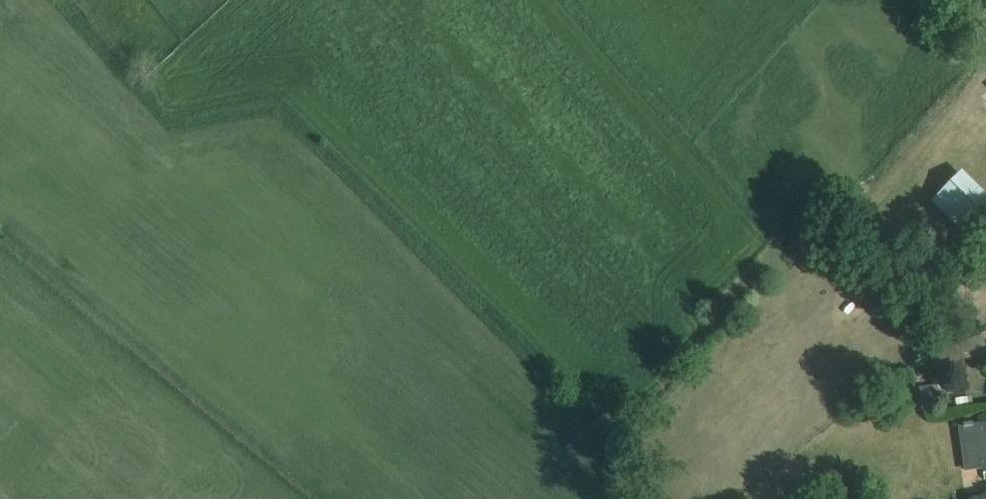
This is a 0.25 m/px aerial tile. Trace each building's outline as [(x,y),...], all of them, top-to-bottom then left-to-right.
[(971,242),(985,228),(985,195),(984,194),(969,179),(963,172),(962,173),(932,204),(971,242)] [(971,382),(962,355),(985,348),(985,347),(983,337),(957,345),(931,353),(942,391),(971,382)] [(966,473),(983,471),(983,474),(985,474),(985,424),(973,425),(963,426),(963,427),(958,428),(964,470),(966,469),(966,473)]
